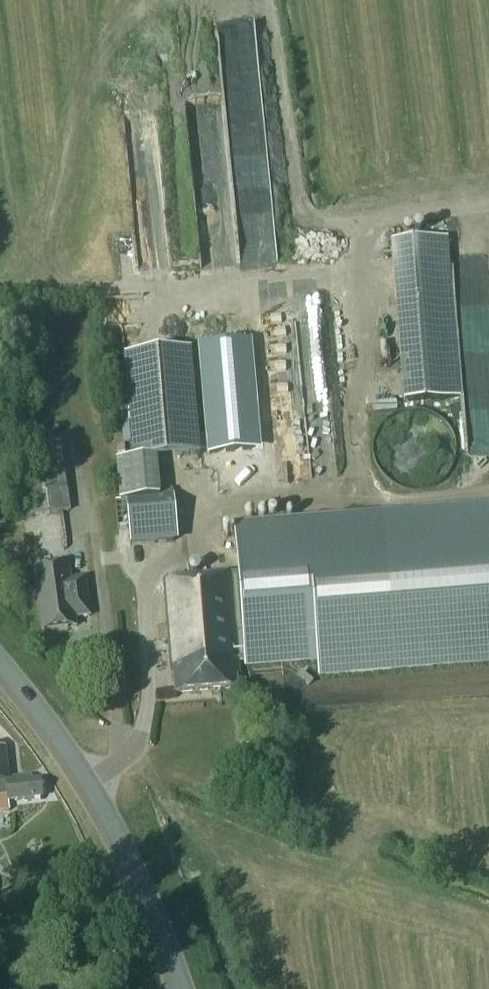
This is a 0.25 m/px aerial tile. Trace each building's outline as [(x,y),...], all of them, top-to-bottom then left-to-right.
[(391,239),(402,394),(458,390),(447,235),(391,239)] [(196,342),(207,451),(260,446),(249,337),(196,342)] [(200,453),(191,349),(126,354),(135,458),(155,456),(200,453)] [(71,511),(64,473),(60,436),(48,438),(50,449),(18,454),(21,475),(28,474),(34,516),(71,511)] [(126,498),(158,496),(155,456),(135,458),(117,460),(120,499),(126,498)] [(130,541),(177,536),(173,494),(158,496),(126,498),(130,541)] [(236,572),(182,577),(182,579),(163,581),(167,627),(158,628),(159,642),(168,642),(171,675),(174,675),(176,694),(236,689),(235,677),(239,676),(238,663),(317,656),(318,674),(488,661),(488,507),(233,528),(236,572)] [(68,580),(66,566),(32,571),(40,632),(66,628),(65,620),(88,617),(83,578),(68,580)] [(247,700),(231,702),(232,709),(248,708),(247,700)] [(9,795),(10,801),(44,798),(42,779),(31,780),(31,775),(6,778),(6,774),(8,774),(5,749),(0,750),(0,796),(9,795)]
